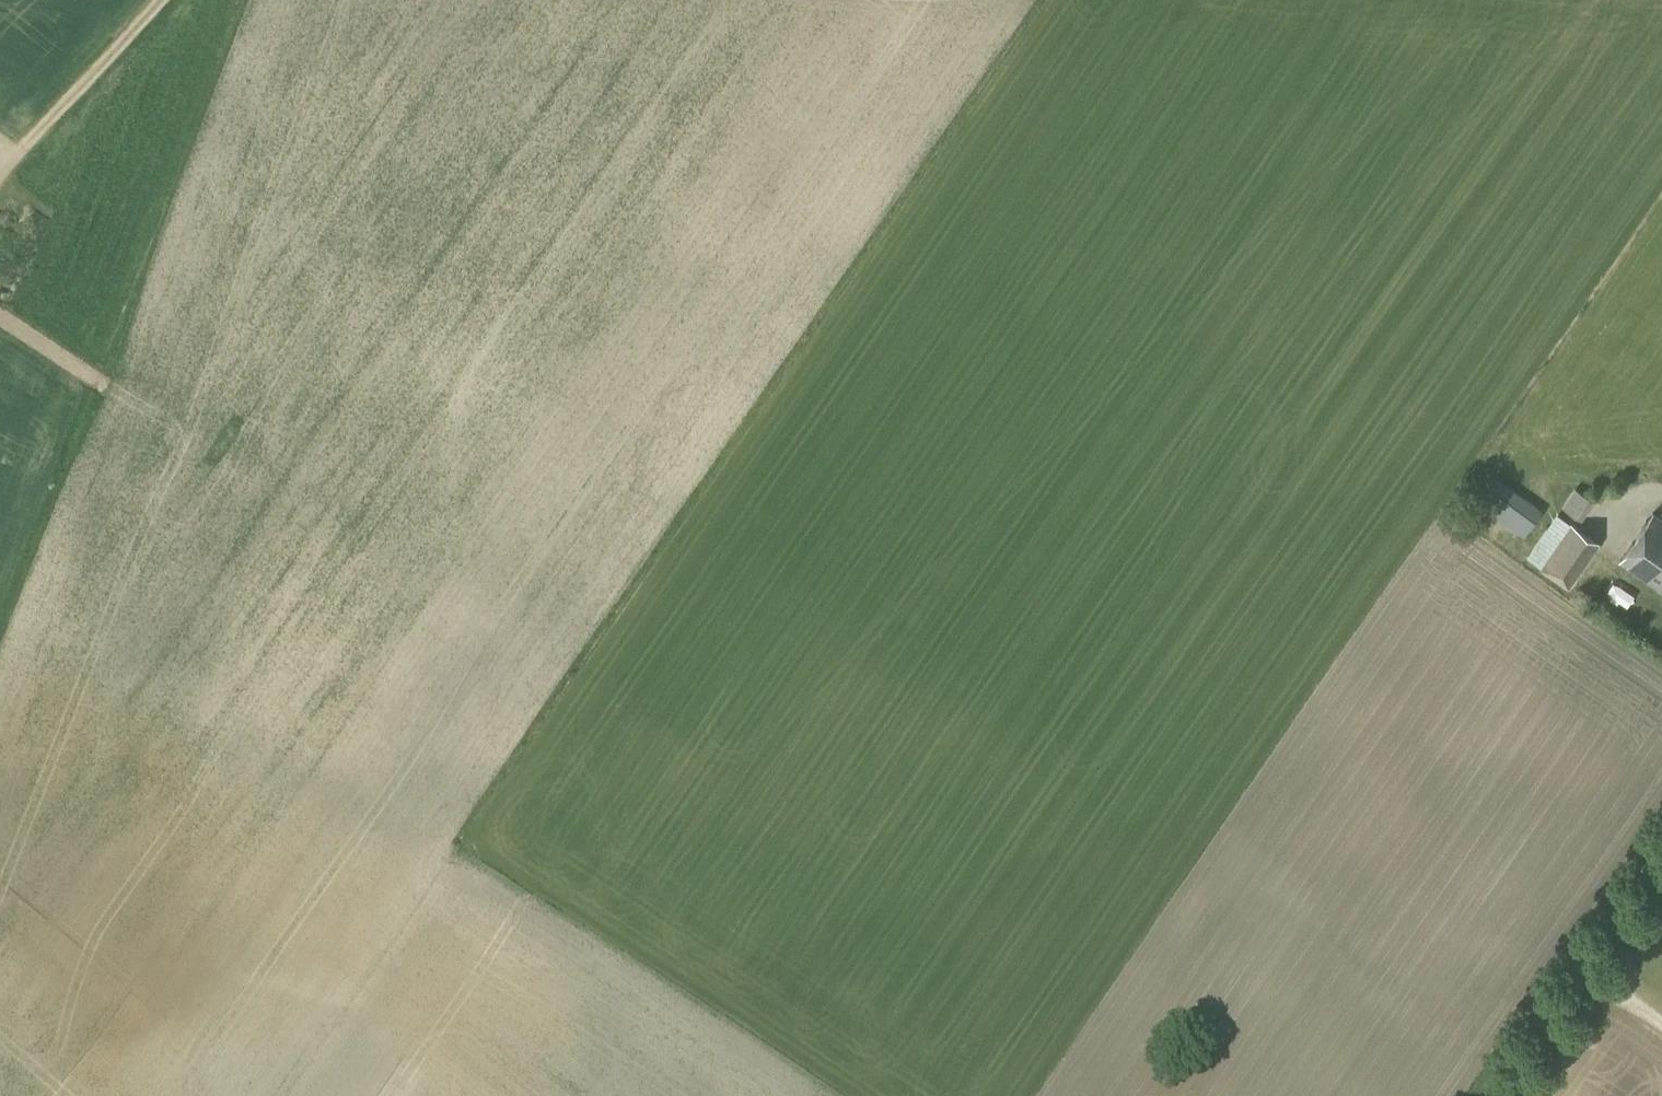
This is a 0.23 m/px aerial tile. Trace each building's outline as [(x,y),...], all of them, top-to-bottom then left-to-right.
[(1524,537),(1543,510),(1495,476),(1476,503),(1524,537)] [(1578,508),(1590,488),(1578,481),(1566,501),(1578,508)] [(1653,512),(1621,560),(1661,588),(1661,518),(1653,512)] [(1569,589),(1601,543),(1570,522),(1538,568),(1569,589)]
